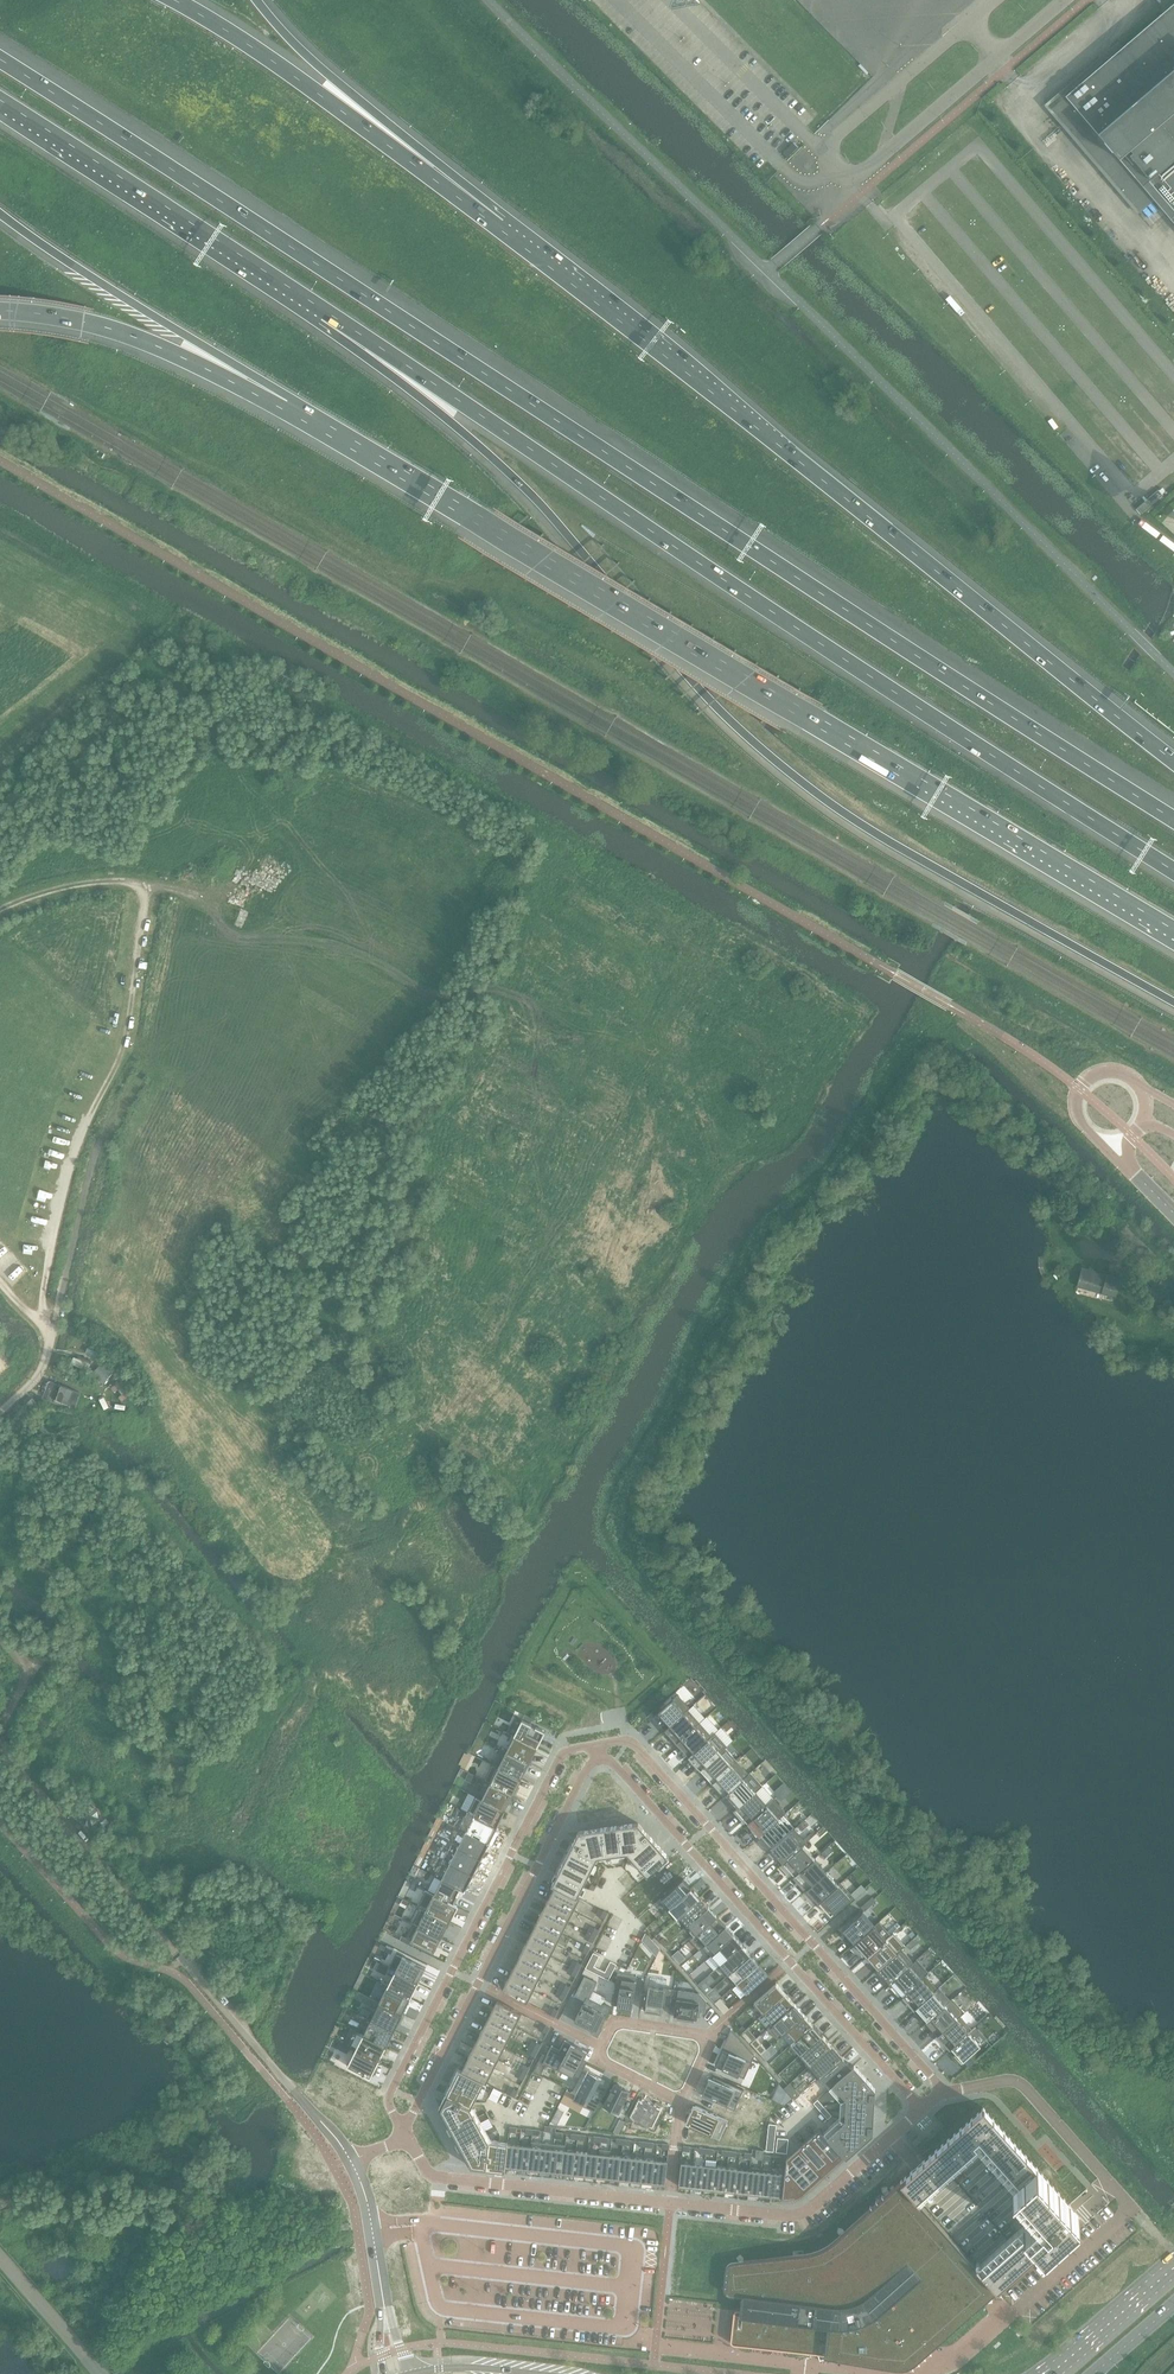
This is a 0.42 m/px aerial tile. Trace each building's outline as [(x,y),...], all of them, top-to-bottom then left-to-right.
[(1050,109),(1062,123),(1081,145),(1091,157),(1137,210),(1151,197),(1173,224),(1173,3),(1164,12),(1162,14),(1123,47),(1106,62),(1103,70),(1093,66),(1087,83),(1077,80),(1073,89),(1050,109)] [(793,142),(783,152),(788,157),(798,147),(793,142)] [(1158,490),(1137,508),(1141,514),(1163,495),(1158,490)] [(1120,1278),(1082,1268),(1077,1287),(1115,1297),(1120,1278)] [(659,1706),(652,1712),(655,1715),(653,1717),(665,1730),(688,1709),(690,1708),(678,1695),(662,1709),(659,1706)] [(688,1709),(665,1730),(677,1743),(699,1723),(688,1709)] [(522,1720),(514,1736),(537,1747),(545,1732),(531,1724),(533,1719),(525,1715),(522,1720)] [(699,1723),(677,1743),(688,1756),(711,1736),(699,1723)] [(711,1736),(688,1756),(691,1759),(690,1760),(697,1768),(698,1767),(700,1770),(725,1748),(727,1746),(715,1733),(711,1736)] [(514,1736),(506,1752),(529,1763),(537,1747),(514,1736)] [(725,1748),(700,1770),(712,1783),(737,1761),(725,1748)] [(501,1749),(493,1765),(521,1779),(529,1763),(506,1752),(501,1749)] [(737,1761),(712,1783),(724,1796),(749,1774),(737,1761)] [(492,1764),(483,1780),(490,1784),(490,1783),(513,1795),(521,1779),(493,1765),(492,1764)] [(749,1774),(724,1796),(736,1810),(756,1792),(762,1786),(750,1773),(749,1774)] [(490,1784),(482,1799),(505,1811),(513,1795),(490,1783),(490,1784)] [(756,1792),(736,1810),(748,1823),(748,1822),(768,1806),(767,1805),(774,1799),(762,1786),(756,1792)] [(475,1796),(467,1812),(474,1815),(497,1827),(505,1811),(482,1799),(475,1796)] [(768,1806),(748,1822),(758,1834),(760,1836),(779,1819),(786,1813),(774,1799),(767,1805),(768,1806)] [(86,1820),(85,1826),(88,1827),(92,1826),(97,1822),(99,1818),(98,1811),(95,1808),(89,1805),(85,1806),(79,1810),(78,1814),(78,1818),(84,1817),(86,1820)] [(474,1815),(466,1831),(488,1842),(489,1843),(490,1841),(492,1842),(498,1830),(496,1829),(497,1827),(474,1815)] [(553,1881),(552,1885),(555,1886),(577,1897),(579,1893),(597,1857),(627,1853),(647,1876),(666,1859),(669,1857),(638,1823),(579,1831),(553,1881)] [(791,1832),(771,1849),(783,1863),(803,1845),(806,1842),(794,1829),(791,1832)] [(466,1831),(458,1847),(480,1858),(488,1842),(466,1831)] [(98,1832),(91,1837),(94,1840),(101,1835),(98,1832)] [(803,1845),(783,1863),(795,1876),(815,1859),(803,1845)] [(458,1847),(450,1863),(472,1874),(480,1858),(458,1847)] [(815,1859),(795,1876),(807,1889),(826,1872),(815,1859)] [(450,1863),(442,1879),(461,1889),(464,1890),(472,1874),(450,1863)] [(826,1872),(807,1889),(819,1902),(838,1885),(826,1872)] [(442,1879),(434,1895),(457,1906),(454,1904),(461,1889),(442,1879)] [(683,1879),(661,1898),(669,1907),(691,1888),(683,1879)] [(838,1885),(819,1902),(831,1916),(853,1896),(841,1883),(838,1885)] [(573,1911),(579,1899),(577,1897),(555,1886),(549,1898),(573,1911)] [(691,1888),(669,1907),(677,1917),(700,1897),(691,1888)] [(425,1890),(417,1906),(449,1922),(457,1906),(434,1895),(425,1890)] [(700,1897),(677,1917),(686,1927),(688,1925),(708,1907),(700,1897)] [(568,1922),(573,1911),(549,1898),(543,1910),(568,1922)] [(872,1898),(862,1907),(865,1910),(875,1901),(872,1898)] [(417,1906),(409,1922),(413,1924),(441,1938),(449,1922),(417,1906)] [(708,1907),(688,1925),(697,1934),(717,1916),(708,1907)] [(562,1933),(568,1922),(543,1910),(537,1921),(562,1933)] [(862,1912),(843,1930),(855,1943),(874,1925),(862,1912)] [(717,1916),(697,1934),(706,1944),(726,1926),(717,1916)] [(556,1945),(562,1933),(537,1921),(532,1933),(556,1945)] [(874,1925),(855,1943),(863,1951),(865,1950),(868,1954),(891,1934),(879,1921),(874,1925)] [(413,1924),(406,1938),(434,1952),(441,1938),(413,1924)] [(706,1944),(704,1946),(712,1955),(734,1935),(726,1926),(706,1944)] [(868,1954),(866,1956),(878,1969),(902,1949),(905,1946),(893,1932),(891,1934),(868,1954)] [(550,1956),(556,1945),(532,1933),(526,1944),(550,1956)] [(646,1933),(642,1940),(657,1956),(660,1949),(646,1933)] [(734,1935),(712,1955),(720,1965),(742,1945),(734,1935)] [(545,1968),(550,1956),(526,1944),(520,1955),(545,1968)] [(742,1945),(720,1965),(729,1974),(751,1955),(742,1945)] [(902,1949),(878,1969),(890,1983),(913,1962),(902,1949)] [(678,1951),(673,1955),(679,1963),(684,1958),(678,1951)] [(593,1953),(585,1968),(609,1980),(617,1964),(610,1961),(605,1972),(594,1966),(599,1956),(593,1953)] [(396,1954),(389,1968),(418,1982),(419,1982),(426,1968),(396,1954)] [(539,1979),(545,1968),(520,1955),(514,1967),(539,1979)] [(751,1955),(729,1974),(737,1983),(759,1964),(751,1955)] [(913,1962),(890,1983),(902,1996),(925,1975),(929,1972),(917,1959),(913,1962)] [(377,1961),(373,1969),(392,1978),(387,1987),(410,1998),(411,1998),(418,1982),(389,1968),(377,1961)] [(759,1964),(737,1983),(746,1994),(768,1974),(759,1964)] [(533,1991),(539,1979),(514,1967),(508,1978),(533,1991)] [(617,1974),(612,2005),(614,2005),(614,2004),(618,2004),(617,2007),(630,2009),(630,2010),(632,2010),(637,1977),(617,1974)] [(925,1975),(902,1996),(903,1996),(902,1996),(914,2009),(916,2008),(937,1989),(925,1975)] [(585,1976),(575,1996),(585,2001),(574,2021),(591,2030),(590,2032),(598,2036),(602,2028),(600,2027),(606,2014),(608,2015),(611,2008),(604,2004),(603,2005),(589,1998),(597,1983),(585,1976)] [(527,2003),(533,1991),(508,1978),(502,1990),(527,2003)] [(776,1983),(754,2003),(764,2013),(786,1994),(776,1983)] [(643,1993),(641,2006),(646,2007),(645,2011),(662,2014),(665,1988),(649,1985),(648,1993),(643,1993)] [(387,1987),(379,2002),(403,2014),(411,1998),(410,1998),(411,1998),(410,1998),(387,1987)] [(937,1989),(916,2008),(927,2021),(951,2000),(939,1987),(937,1989)] [(678,1990),(674,2016),(677,2016),(677,2019),(694,2021),(694,2019),(697,2019),(697,2017),(699,2017),(700,2012),(705,2012),(707,2002),(699,1993),(678,1990)] [(786,1994),(764,2013),(773,2023),(795,2004),(786,1994)] [(927,2021),(926,2022),(938,2036),(960,2016),(964,2012),(952,1999),(951,2000),(927,2021)] [(516,2025),(522,2013),(497,2001),(491,2013),(516,2025)] [(379,2002),(371,2018),(395,2030),(403,2014),(379,2002)] [(773,2023),(767,2028),(777,2039),(777,2040),(787,2031),(805,2015),(795,2004),(773,2023)] [(510,2037),(516,2025),(491,2013),(485,2024),(510,2037)] [(805,2015),(787,2031),(795,2040),(796,2040),(813,2024),(805,2015)] [(960,2016),(938,2036),(949,2049),(951,2047),(972,2029),(960,2016)] [(371,2018),(363,2034),(387,2046),(395,2030),(371,2018)] [(504,2048),(510,2037),(485,2024),(479,2036),(504,2048)] [(795,2040),(791,2044),(800,2054),(822,2035),(813,2024),(796,2040),(795,2040)] [(972,2029),(951,2047),(956,2053),(954,2054),(961,2062),(963,2060),(969,2066),(974,2061),(969,2055),(986,2040),(975,2027),(972,2029)] [(363,2034),(355,2050),(378,2062),(379,2062),(387,2046),(363,2034)] [(822,2035),(800,2054),(801,2055),(810,2065),(832,2045),(822,2035)] [(498,2060),(504,2048),(479,2036),(474,2047),(498,2060)] [(566,2041),(565,2040),(559,2052),(552,2048),(553,2046),(552,2045),(543,2063),(544,2063),(545,2062),(574,2076),(587,2052),(571,2044),(570,2045),(565,2042),(566,2041)] [(728,2042),(717,2066),(744,2078),(745,2077),(742,2076),(752,2055),(754,2056),(755,2055),(750,2050),(749,2051),(728,2042)] [(344,2045),(341,2051),(346,2054),(350,2048),(344,2045)] [(810,2065),(807,2067),(817,2079),(820,2077),(842,2057),(832,2045),(810,2065)] [(492,2071),(498,2060),(474,2047),(468,2059),(492,2071)] [(355,2050),(347,2066),(348,2066),(347,2066),(370,2078),(370,2077),(371,2078),(378,2062),(355,2050)] [(842,2057),(820,2077),(829,2087),(852,2067),(842,2057)] [(486,2083),(492,2071),(468,2059),(462,2071),(486,2083)] [(826,2130),(823,2132),(844,2155),(846,2158),(849,2155),(852,2152),(873,2134),(875,2089),(854,2065),(852,2067),(829,2087),(828,2088),(830,2090),(840,2101),(839,2118),(835,2122),(829,2127),(826,2130)] [(459,2069),(439,2108),(471,2167),(499,2170),(505,2171),(505,2167),(508,2144),(508,2142),(501,2142),(489,2140),(486,2135),(485,2132),(471,2107),(484,2082),(462,2071),(459,2069)] [(588,2071),(573,2100),(595,2112),(603,2097),(594,2092),(602,2078),(596,2075),(596,2074),(589,2070),(589,2071),(588,2071)] [(709,2078),(702,2093),(705,2094),(704,2097),(735,2110),(743,2090),(713,2076),(712,2079),(709,2078)] [(615,2084),(604,2105),(606,2106),(616,2111),(617,2111),(619,2112),(629,2092),(627,2090),(617,2085),(615,2084)] [(783,2087),(775,2102),(784,2106),(793,2098),(783,2087)] [(795,2089),(789,2094),(795,2100),(800,2095),(795,2089)] [(642,2098),(635,2113),(655,2123),(662,2108),(642,2098)] [(817,2099),(814,2103),(818,2108),(822,2105),(817,2099)] [(693,2105),(685,2124),(720,2139),(720,2138),(728,2121),(696,2106),(693,2105)] [(822,2105),(818,2108),(823,2114),(827,2110),(822,2105)] [(912,2171),(901,2181),(916,2199),(927,2189),(938,2179),(977,2145),(1042,2218),(982,2272),(997,2290),(998,2289),(1058,2235),(1080,2216),(1071,2206),(983,2107),(922,2162),(912,2171)] [(827,2110),(823,2114),(828,2119),(832,2115),(827,2110)] [(495,2126),(485,2132),(486,2135),(497,2130),(495,2126)] [(820,2128),(809,2138),(828,2159),(833,2165),(840,2159),(844,2155),(823,2132),(820,2128)] [(912,2131),(907,2135),(910,2139),(916,2135),(912,2131)] [(917,2137),(911,2142),(915,2146),(921,2141),(917,2137)] [(778,2138),(776,2152),(787,2153),(788,2139),(778,2138)] [(809,2138),(798,2147),(823,2174),(827,2171),(833,2165),(828,2159),(809,2138)] [(531,2146),(528,2170),(540,2171),(543,2143),(532,2141),(531,2146)] [(540,2171),(551,2172),(554,2144),(543,2143),(540,2171)] [(505,2167),(517,2169),(520,2145),(508,2144),(505,2167)] [(554,2144),(551,2172),(562,2174),(565,2150),(566,2145),(554,2144)] [(517,2169),(528,2170),(531,2146),(520,2145),(517,2169)] [(798,2147),(788,2156),(807,2178),(812,2184),(819,2178),(823,2174),(798,2147)] [(599,2154),(596,2177),(608,2178),(610,2155),(611,2150),(600,2149),(599,2150),(599,2154)] [(763,2155),(764,2150),(756,2149),(755,2159),(762,2160),(763,2155)] [(565,2150),(562,2174),(574,2175),(576,2151),(565,2150)] [(585,2176),(588,2152),(576,2151),(574,2175),(585,2176)] [(588,2152),(585,2176),(596,2177),(599,2154),(588,2152)] [(619,2180),(622,2156),(610,2155),(608,2178),(619,2180)] [(619,2180),(630,2181),(633,2157),(622,2156),(619,2180)] [(785,2174),(782,2198),(784,2198),(788,2198),(792,2197),(796,2196),(800,2194),(803,2192),(805,2190),(812,2184),(807,2178),(788,2156),(786,2158),(785,2169),(785,2174)] [(630,2181),(642,2182),(644,2159),(633,2157),(630,2181)] [(642,2182),(653,2183),(656,2160),(644,2159),(642,2182)] [(656,2160),(653,2183),(665,2185),(668,2161),(656,2160)] [(679,2186),(691,2188),(693,2164),(681,2163),(679,2186)] [(691,2188),(702,2189),(705,2165),(693,2164),(691,2188)] [(702,2189),(713,2190),(716,2166),(705,2165),(702,2189)] [(713,2190),(725,2191),(727,2168),(716,2166),(713,2190)] [(727,2168),(725,2191),(736,2193),(739,2169),(727,2168)] [(759,2195),(761,2169),(750,2168),(749,2170),(750,2170),(747,2194),(759,2195)] [(782,2198),(785,2174),(785,2169),(781,2169),(772,2168),(772,2170),(773,2170),(770,2196),(782,2198)] [(750,2170),(749,2170),(739,2169),(736,2193),(746,2194),(747,2194),(750,2170)] [(773,2170),(772,2170),(761,2169),(759,2195),(770,2196),(773,2170)] [(723,2287),(723,2288),(723,2290),(724,2291),(725,2292),(726,2294),(727,2294),(728,2295),(729,2296),(731,2296),(742,2297),(740,2309),(739,2309),(738,2309),(737,2309),(736,2310),(735,2310),(734,2311),(734,2312),(734,2313),(732,2326),(731,2340),(731,2341),(731,2342),(732,2343),(732,2344),(733,2345),(734,2345),(742,2346),(818,2355),(819,2358),(820,2360),(834,2357),(865,2360),(876,2361),(905,2364),(904,2366),(903,2367),(902,2367),(901,2367),(901,2368),(902,2368),(903,2367),(905,2367),(906,2367),(907,2367),(914,2368),(913,2365),(913,2364),(920,2362),(918,2358),(926,2357),(924,2354),(932,2352),(929,2349),(934,2345),(946,2335),(947,2335),(982,2304),(981,2304),(983,2302),(997,2290),(982,2272),(979,2269),(934,2219),(916,2199),(901,2181),(889,2191),(884,2196),(882,2194),(879,2200),(878,2201),(876,2199),(873,2206),(872,2206),(870,2204),(867,2211),(852,2224),(848,2228),(845,2231),(840,2235),(836,2238),(831,2243),(826,2246),(823,2248),(820,2249),(817,2251),(815,2251),(812,2252),(810,2253),(808,2253),(804,2254),(803,2254),(793,2255),(783,2256),(763,2259),(744,2261),(743,2261),(738,2262),(733,2262),(728,2264),(725,2269),(723,2287)] [(348,2222),(336,2224),(337,2230),(349,2229),(348,2222)]
